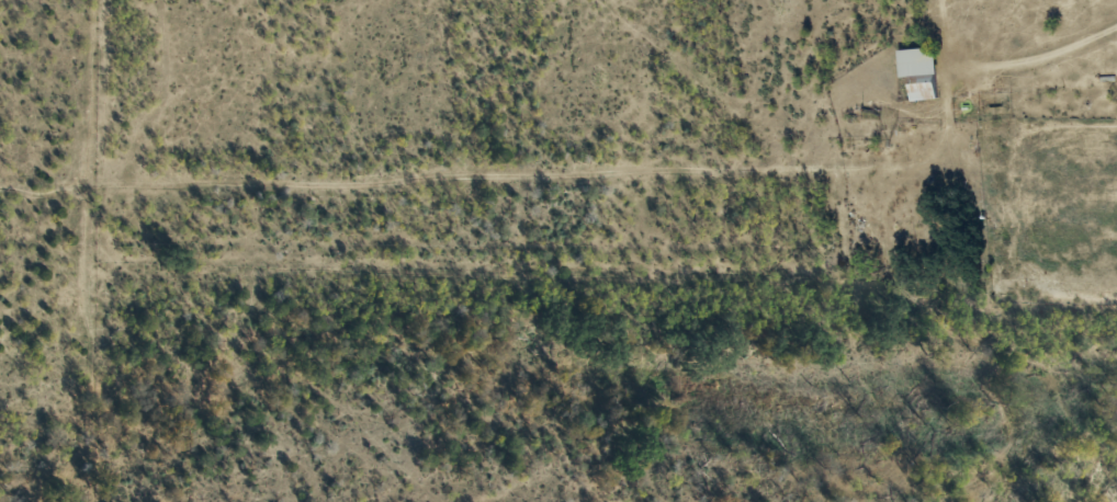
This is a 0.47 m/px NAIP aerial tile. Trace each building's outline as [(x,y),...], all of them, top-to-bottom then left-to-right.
[(896,50),(898,79),(908,78),(909,101),(936,100),(933,48),(896,50)]
